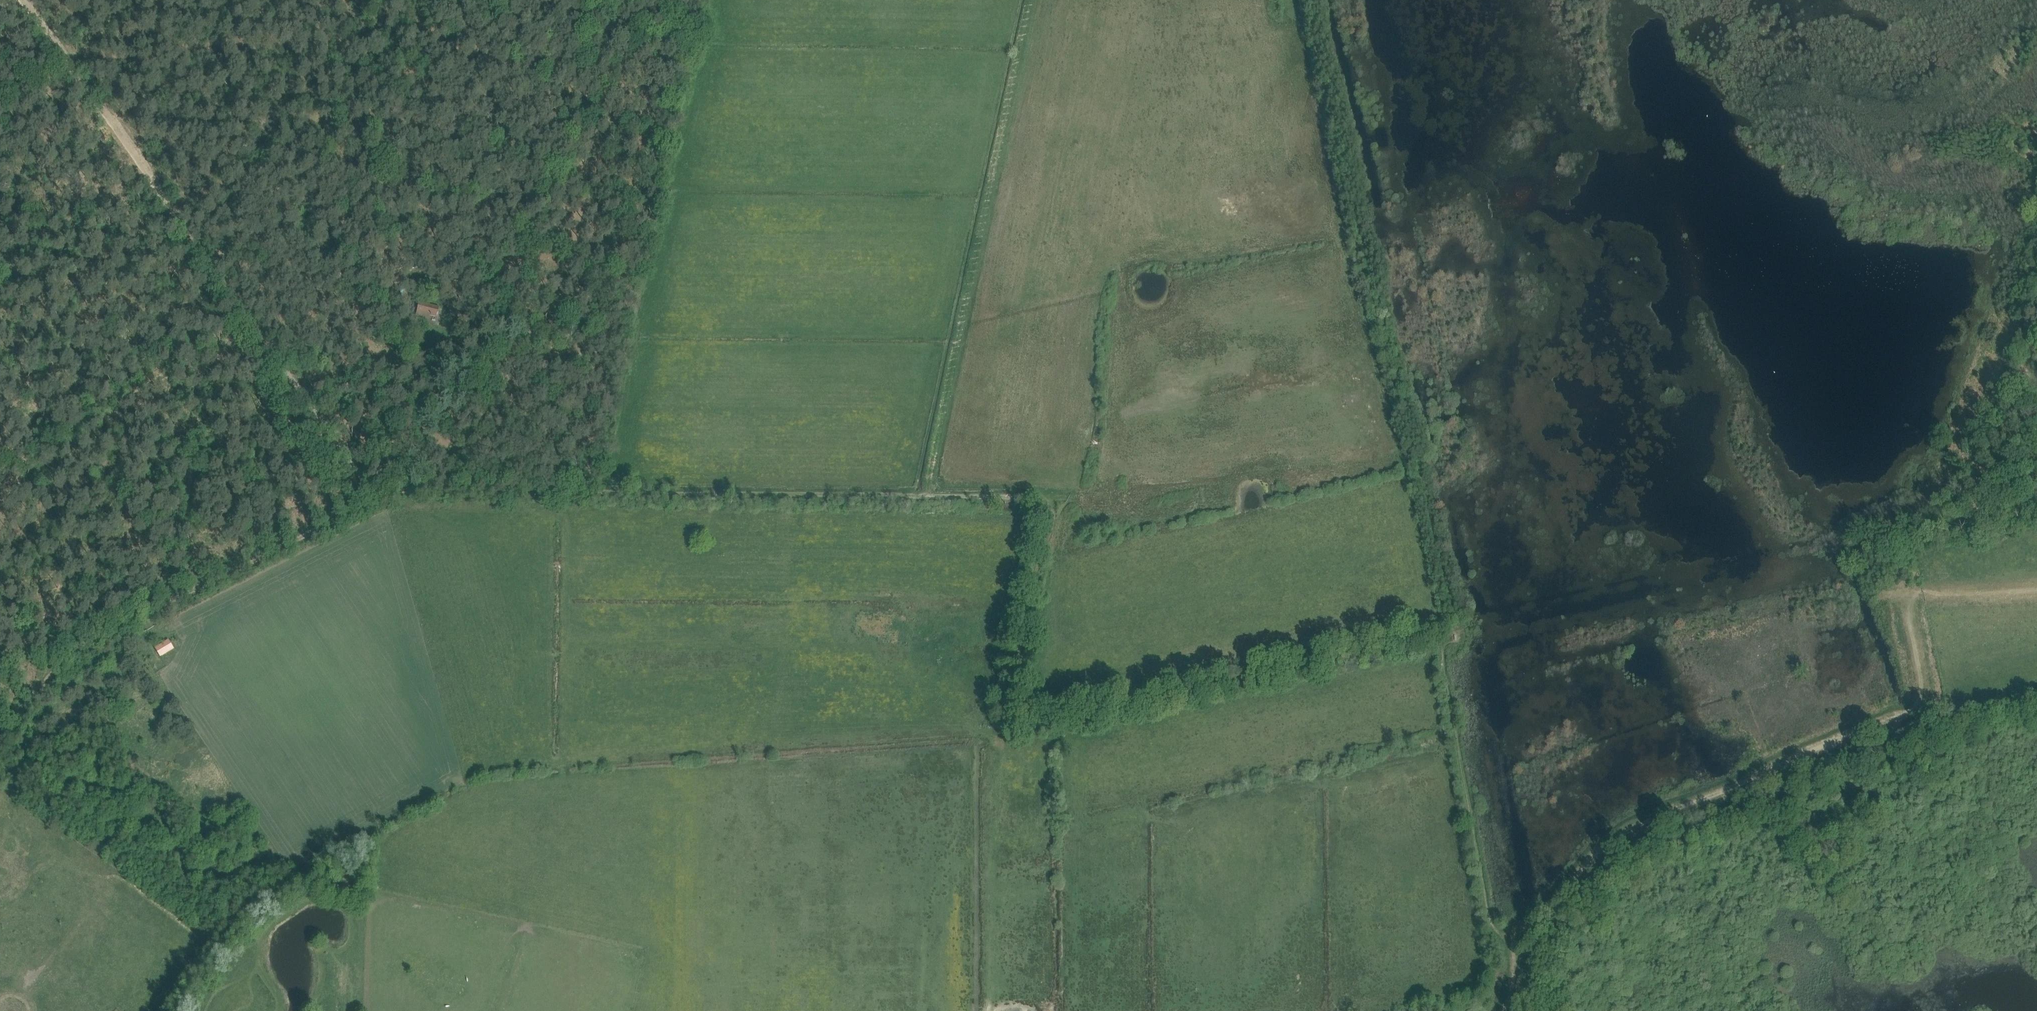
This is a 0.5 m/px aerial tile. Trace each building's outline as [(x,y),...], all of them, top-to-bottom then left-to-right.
[(390,295),(395,297),(398,290),(393,287),(390,295)] [(436,316),(438,306),(418,302),(416,317),(429,319),(430,315),(436,316)] [(154,646),(160,656),(174,648),(168,638),(154,646)]
